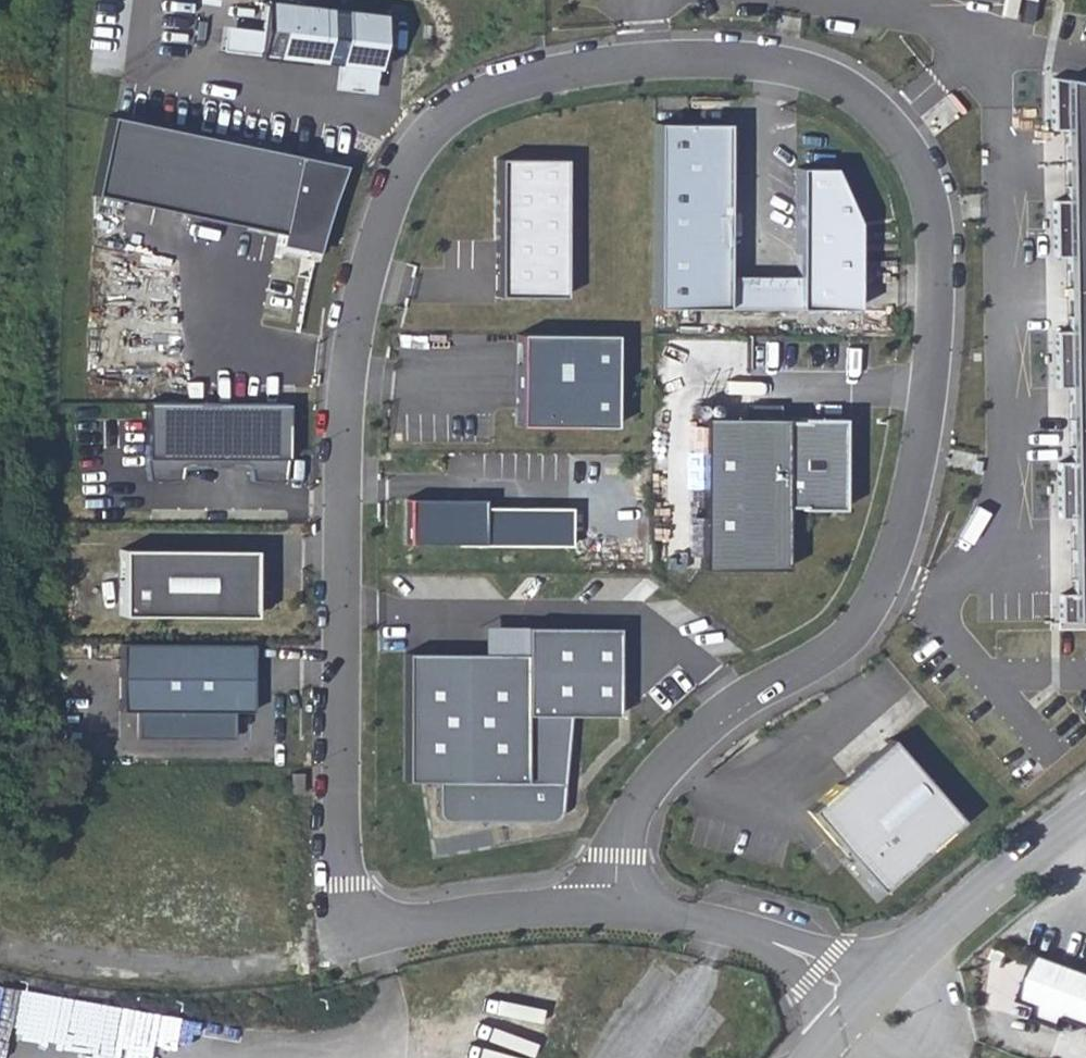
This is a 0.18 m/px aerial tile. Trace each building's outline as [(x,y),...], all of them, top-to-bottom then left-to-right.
[(391,17),(266,2),(260,56),(384,71),(391,17)] [(1070,89),(1075,628),(1085,628),(1085,92),(1070,89)] [(347,169),(116,121),(98,194),(285,238),(283,248),(322,257),(347,169)] [(725,124),(655,123),(653,307),(854,309),(856,223),(830,167),(797,165),(796,274),(724,273),(725,124)] [(568,162),(505,162),(504,299),(567,299),(568,162)] [(613,333),(518,332),(517,423),(613,424),(613,333)] [(286,400),(145,398),(143,455),(147,477),(164,478),(180,477),(182,466),(182,455),(249,455),(248,466),(250,478),(284,478),(286,457),(286,400)] [(848,419),(708,420),(709,570),(790,570),(789,510),(848,510),(848,419)] [(249,455),(182,455),(182,466),(248,466),(249,455)] [(484,501),(409,502),(410,547),(571,545),(570,509),(484,511),(484,501)] [(252,550),(119,548),(118,614),(252,616),(252,550)] [(620,634),(531,631),(531,658),(413,658),(413,788),(441,787),(441,814),(452,821),(552,822),(564,810),(571,718),(621,718),(620,634)] [(254,646),(127,647),(127,711),(138,711),(138,741),(237,740),(236,712),(255,712),(254,646)] [(888,739),(806,810),(877,892),(959,821),(888,739)] [(290,774),(290,793),(302,793),(302,774),(290,774)] [(1038,956),(1022,1001),(1039,1008),(1034,1019),(1060,1028),(1064,1018),(1069,1019),(1085,1026),(1085,974),(1038,956)] [(105,1040),(109,1001),(70,997),(65,1036),(105,1040)]
